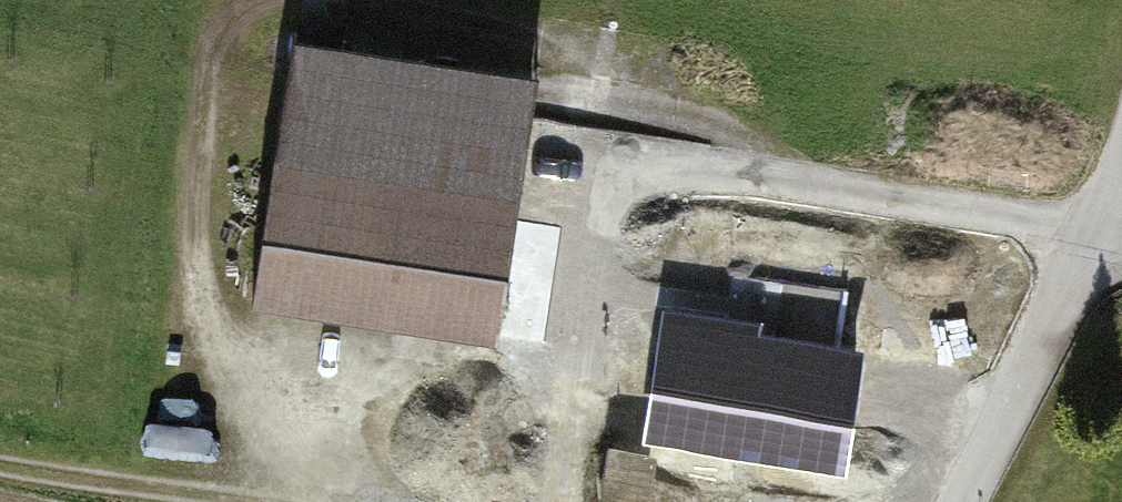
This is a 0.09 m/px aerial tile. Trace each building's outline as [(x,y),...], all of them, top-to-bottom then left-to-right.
[(555,75),(312,39),(272,305),(515,341),(555,75)] [(857,350),(680,324),(661,455),(839,481),(857,350)]
